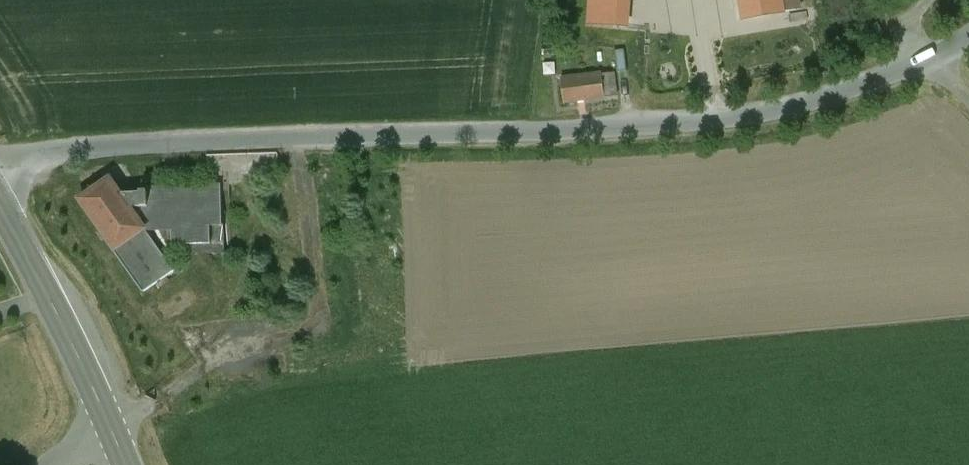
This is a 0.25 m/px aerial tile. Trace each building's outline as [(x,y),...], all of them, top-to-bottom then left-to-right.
[(587,27),(630,30),(632,0),(589,0),(587,27)] [(741,23),(786,15),(783,0),(738,0),(741,23)] [(625,50),(615,51),(618,72),(628,71),(625,50)] [(614,73),(602,74),(606,97),(617,96),(614,73)] [(564,103),(606,97),(602,74),(562,79),(564,103)] [(160,179),(127,202),(147,229),(179,206),(160,179)] [(81,206),(115,253),(147,229),(127,202),(113,182),(81,206)] [(175,272),(147,229),(115,253),(144,293),(175,272)]
